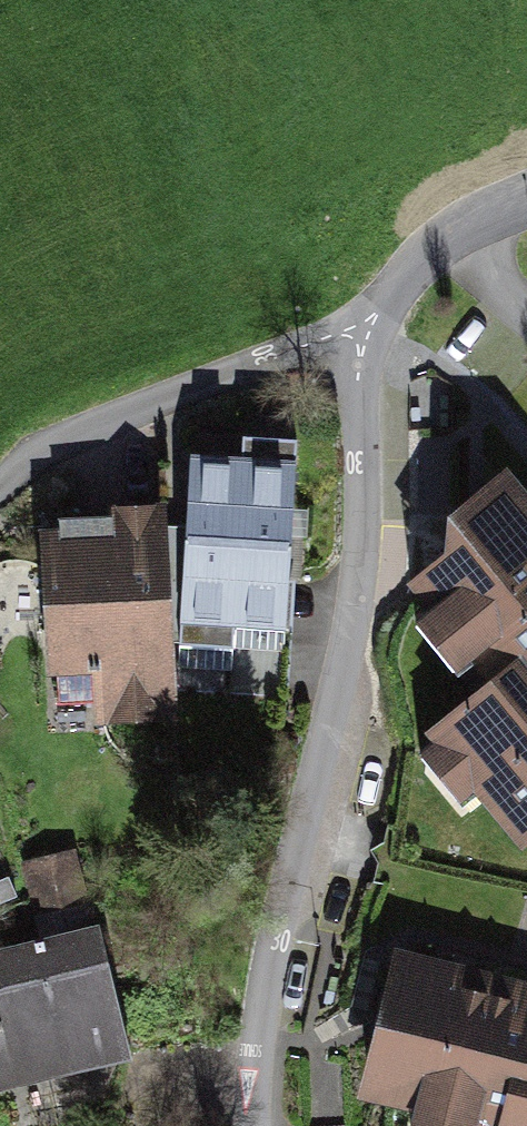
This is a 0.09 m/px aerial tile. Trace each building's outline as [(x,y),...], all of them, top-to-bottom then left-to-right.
[(227,476),(182,474),(172,632),(215,634),(223,528),(227,476)] [(500,477),(424,546),(462,587),(421,625),(451,658),(500,614),(526,643),(526,507),(500,477)] [(42,674),(150,668),(137,524),(31,531),(42,674)] [(273,531),(223,528),(215,634),(210,713),(255,717),(273,531)] [(519,834),(526,827),(526,647),(430,736),(519,834)] [(131,933),(0,963),(0,1095),(0,1097),(160,1061),(131,933)] [(526,1100),(526,987),(446,960),(412,1062),(526,1100)]
